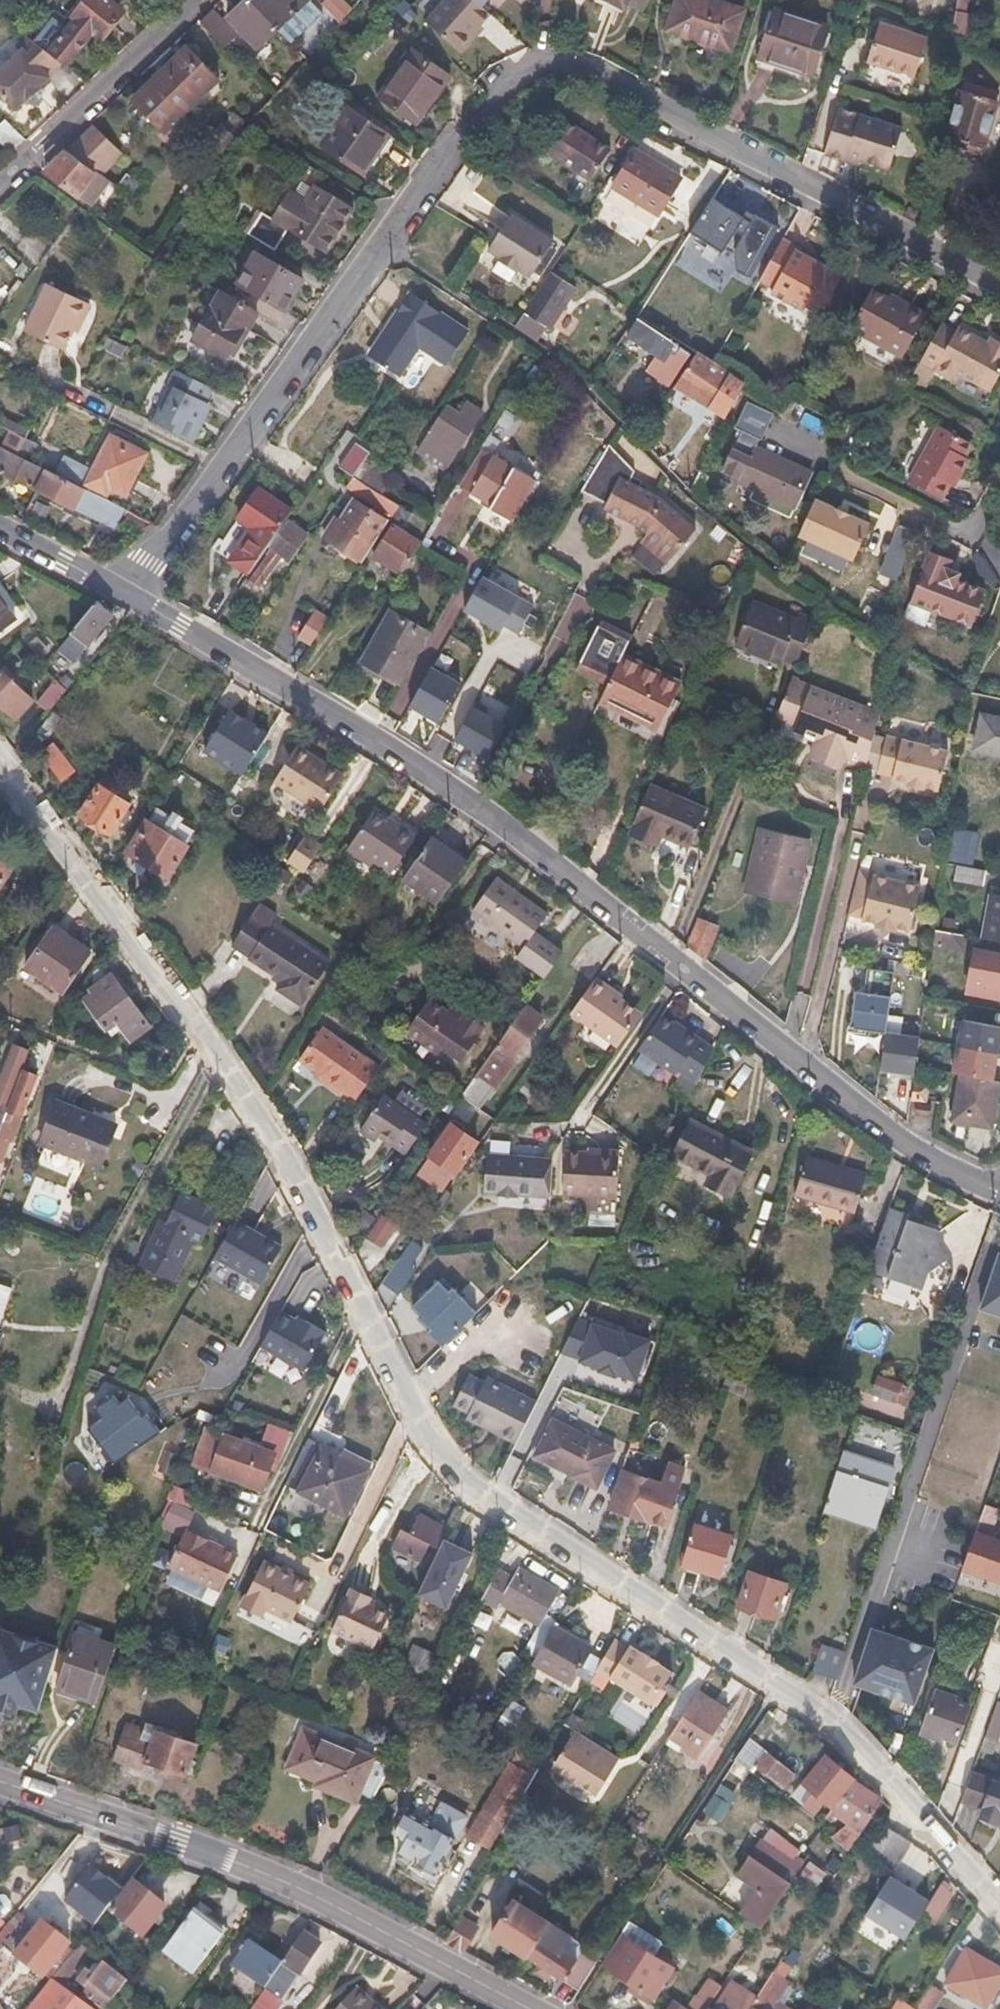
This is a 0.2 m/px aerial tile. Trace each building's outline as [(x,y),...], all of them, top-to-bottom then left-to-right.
[(49,50),(76,17),(73,15),(86,0),(77,0),(62,19),(53,13),(33,38),(49,50)] [(73,15),(76,17),(49,50),(63,61),(67,64),(94,31),(101,37),(124,9),(113,0),(86,0),(73,15)] [(275,30),(246,0),(245,0),(227,18),(256,48),(275,30)] [(275,30),(289,44),(324,10),(321,7),(314,0),(246,0),(275,30)] [(324,10),(337,23),(349,9),(340,0),(328,0),(321,7),(324,10)] [(472,0),(444,0),(424,22),(460,54),(474,38),(471,35),(488,15),(479,7),(472,0)] [(622,9),(627,0),(605,0),(622,9)] [(706,0),(676,0),(666,31),(728,51),(741,11),(706,0)] [(198,21),(225,48),(236,37),(210,10),(198,21)] [(774,12),(758,59),(810,76),(826,29),(774,12)] [(969,15),(953,13),(949,35),(952,37),(965,42),(966,42),(969,15)] [(877,26),(865,67),(913,82),(925,41),(877,26)] [(30,36),(20,45),(23,48),(0,71),(0,92),(16,109),(26,100),(28,101),(45,85),(43,83),(53,74),(51,73),(63,61),(49,50),(33,38),(30,36)] [(18,51),(9,41),(0,49),(0,68),(18,51)] [(165,66),(198,100),(218,80),(186,47),(165,66)] [(432,95),(434,96),(446,78),(408,52),(378,97),(413,122),(432,95)] [(182,116),(198,100),(165,66),(149,82),(182,116)] [(164,133),(182,116),(149,82),(132,99),(164,133)] [(945,138),(964,144),(962,148),(981,154),(996,103),(959,92),(945,138)] [(347,107),(321,145),(362,173),(388,135),(347,107)] [(850,156),(863,159),(891,168),(903,127),(840,108),(827,155),(849,161),(850,156)] [(232,113),(223,126),(234,137),(245,122),(232,113)] [(24,136),(6,118),(0,124),(0,140),(10,150),(24,136)] [(567,121),(547,153),(594,183),(614,151),(567,121)] [(222,153),(234,137),(223,126),(221,123),(206,137),(222,153)] [(100,176),(120,157),(91,128),(66,152),(100,176)] [(612,187),(656,215),(679,179),(635,150),(612,187)] [(86,202),(104,178),(100,176),(66,152),(46,172),(86,202)] [(850,156),(849,161),(861,165),(863,159),(850,156)] [(138,184),(125,174),(116,186),(129,195),(138,184)] [(253,238),(279,253),(291,232),(333,257),(359,212),(321,189),(310,207),(294,198),(278,223),(266,216),(253,238)] [(713,196),(691,232),(742,262),(737,270),(749,277),(779,227),(748,208),(744,214),(713,196)] [(489,251),(503,260),(500,263),(516,274),(519,270),(531,278),(554,243),(512,215),(489,251)] [(783,237),(760,281),(773,287),(772,292),(795,304),(804,304),(821,313),(841,276),(827,268),(828,266),(815,258),(814,261),(794,250),(797,244),(783,237)] [(236,285),(284,312),(302,280),(254,253),(236,285)] [(551,274),(527,309),(551,325),(574,289),(551,274)] [(902,301),(885,292),(868,283),(847,324),(899,350),(922,306),(904,296),(902,301)] [(76,320),(81,322),(89,304),(46,284),(25,333),(63,350),(72,330),(76,320)] [(887,288),(885,292),(902,301),(904,296),(887,288)] [(244,329),(247,331),(257,314),(219,293),(193,341),(227,360),(244,329)] [(392,379),(401,365),(432,319),(398,297),(396,301),(393,298),(379,319),(376,318),(352,353),(392,379)] [(76,320),(72,330),(77,332),(81,322),(76,320)] [(669,335),(658,328),(656,332),(638,321),(623,345),(646,360),(640,370),(666,387),(688,352),(666,339),(669,335)] [(905,378),(920,386),(929,367),(947,376),(951,369),(985,386),(999,356),(999,340),(984,332),(981,338),(951,322),(948,327),(934,321),(905,378)] [(128,347),(108,337),(103,347),(124,357),(128,347)] [(676,385),(727,417),(744,382),(716,364),(697,352),(676,385)] [(418,376),(401,365),(392,379),(389,383),(425,406),(444,375),(426,364),(418,376)] [(190,446),(201,424),(194,420),(203,401),(210,386),(173,368),(165,383),(170,385),(150,427),(190,446)] [(194,420),(201,424),(211,404),(203,401),(194,420)] [(724,471),(741,479),(759,439),(762,440),(774,413),(747,401),(735,428),(742,431),(724,471)] [(480,413),(464,403),(457,415),(446,407),(420,448),(448,465),(466,436),(463,435),(470,424),(473,426),(480,413)] [(15,434),(25,438),(30,431),(19,425),(15,434)] [(954,474),(958,475),(968,457),(960,453),(967,440),(940,426),(933,438),(930,437),(909,480),(942,497),(949,484),(954,474)] [(1,447),(17,455),(25,438),(15,434),(10,431),(1,447)] [(86,484),(100,491),(103,485),(125,496),(146,453),(110,435),(86,484)] [(17,455),(28,461),(37,444),(25,438),(17,455)] [(369,452),(355,443),(339,467),(353,476),(369,452)] [(608,444),(581,490),(604,504),(602,508),(629,518),(631,514),(639,517),(638,521),(645,531),(638,539),(664,561),(693,527),(656,495),(628,481),(634,470),(608,444)] [(741,479),(739,482),(755,489),(793,507),(794,507),(811,471),(756,446),(741,479)] [(49,471),(28,461),(17,455),(1,447),(0,447),(0,471),(38,490),(49,471)] [(457,483),(482,499),(492,504),(489,509),(512,523),(535,482),(480,448),(457,483)] [(116,522),(123,508),(49,471),(38,490),(114,527),(116,522)] [(954,474),(949,484),(953,486),(958,475),(954,474)] [(345,487),(390,515),(397,504),(352,477),(345,487)] [(230,561),(247,573),(289,511),(257,489),(238,518),(253,527),(230,561)] [(793,507),(755,489),(751,499),(789,516),(793,507)] [(817,494),(800,530),(855,555),(872,519),(817,494)] [(420,548),(440,559),(448,547),(439,542),(460,508),(458,507),(461,503),(451,497),(420,548)] [(479,503),(489,509),(492,504),(482,499),(479,503)] [(382,519),(353,501),(340,522),(334,518),(322,538),(357,560),(382,519)] [(155,524),(123,508),(116,522),(142,534),(155,524)] [(896,573),(915,524),(900,514),(880,567),(896,573)] [(271,546),(273,548),(242,588),(252,596),(283,556),(288,560),(306,536),(289,523),(271,546)] [(372,557),(400,574),(418,546),(420,543),(392,525),(372,557)] [(949,560),(926,551),(906,600),(967,625),(981,591),(956,581),(958,575),(945,570),(949,560)] [(530,602),(482,575),(464,607),(512,635),(530,602)] [(16,619),(0,598),(0,631),(16,619)] [(97,601),(72,631),(88,644),(113,614),(97,601)] [(781,658),(797,665),(814,620),(797,614),(796,619),(752,602),(738,639),(764,649),(762,655),(779,662),(781,658)] [(319,630),(327,617),(314,609),(297,636),(311,644),(319,630)] [(385,666),(402,675),(426,634),(392,614),(381,632),(379,630),(361,661),(381,672),(385,666)] [(680,682),(623,654),(632,636),(602,622),(579,668),(609,682),(600,701),(657,729),(680,682)] [(1,672),(22,690),(30,681),(10,662),(1,672)] [(398,682),(402,675),(385,666),(381,672),(398,682)] [(429,669),(406,709),(438,726),(460,686),(429,669)] [(1,672),(0,673),(0,704),(17,719),(34,701),(22,690),(1,672)] [(38,701),(48,710),(67,688),(58,679),(38,701)] [(855,764),(866,768),(878,717),(790,681),(776,717),(795,725),(793,730),(821,742),(813,760),(841,772),(848,753),(858,756),(855,764)] [(226,688),(207,718),(234,735),(252,704),(226,688)] [(484,759),(503,726),(473,708),(452,744),(484,759)] [(981,713),(974,749),(999,754),(999,717),(981,713)] [(942,743),(932,740),(926,745),(887,736),(878,772),(893,776),(893,778),(908,782),(908,785),(923,788),(924,786),(938,789),(948,751),(945,751),(942,743)] [(194,740),(183,755),(198,765),(208,749),(194,740)] [(53,743),(41,752),(63,780),(75,771),(53,743)] [(297,745),(274,781),(320,810),(342,774),(297,745)] [(100,785),(81,814),(110,833),(129,804),(100,785)] [(649,786),(629,832),(657,844),(661,835),(689,847),(705,811),(649,786)] [(181,820),(171,814),(158,805),(148,820),(147,820),(127,851),(168,877),(188,846),(186,844),(196,829),(181,820)] [(171,814),(181,820),(184,816),(173,810),(171,814)] [(398,830),(384,821),(373,813),(350,846),(390,875),(418,837),(402,826),(398,830)] [(388,816),(384,821),(398,830),(402,826),(388,816)] [(747,884),(796,895),(809,840),(757,828),(747,884)] [(991,835),(954,829),(948,863),(985,870),(991,835)] [(299,836),(286,857),(304,869),(317,848),(299,836)] [(438,902),(464,867),(447,855),(450,850),(431,837),(406,873),(425,887),(422,891),(438,902)] [(13,870),(0,861),(0,889),(13,870)] [(985,870),(957,865),(954,880),(982,885),(985,870)] [(852,901),(849,913),(863,917),(862,920),(877,924),(876,926),(895,930),(895,928),(910,932),(921,887),(875,875),(875,873),(860,869),(852,901)] [(544,979),(561,954),(535,935),(548,917),(497,879),(473,912),(521,947),(520,949),(523,964),(544,979)] [(794,902),(796,895),(747,884),(746,891),(794,902)] [(999,942),(999,896),(991,894),(983,939),(999,942)] [(233,942),(250,954),(272,922),(276,914),(259,903),(233,942)] [(687,945),(704,959),(717,925),(697,918),(687,945)] [(250,954),(249,956),(283,979),(277,988),(303,1005),(332,962),(272,922),(250,954)] [(68,942),(70,937),(55,927),(27,967),(63,992),(88,956),(68,942)] [(974,951),(967,992),(999,998),(999,956),(974,951)] [(98,963),(83,985),(92,997),(87,1000),(107,1028),(117,1020),(131,1039),(148,1026),(111,976),(109,977),(98,963)] [(851,1027),(887,1032),(887,1031),(895,971),(868,967),(865,992),(856,991),(851,1027)] [(644,1015),(623,999),(614,993),(617,990),(597,976),(572,1011),(622,1045),(644,1015)] [(614,993),(623,999),(625,996),(617,990),(614,993)] [(469,1015),(464,1022),(434,1000),(410,1034),(441,1056),(445,1049),(464,1063),(483,1035),(481,1034),(486,1027),(469,1015)] [(477,1074),(494,1086),(515,1055),(514,1055),(541,1016),(525,1005),(519,1014),(477,1074)] [(696,1084),(714,1048),(698,1037),(696,1040),(663,1017),(639,1051),(676,1076),(679,1072),(696,1084)] [(961,1019),(952,1073),(961,1074),(992,1080),(999,1036),(999,1027),(961,1019)] [(300,1058),(318,1070),(326,1076),(324,1079),(342,1091),(345,1087),(358,1096),(379,1064),(321,1025),(300,1058)] [(921,1036),(887,1031),(881,1068),(916,1073),(921,1036)] [(8,1104),(29,1050),(15,1044),(0,1083),(0,1100),(8,1104)] [(21,1119),(38,1075),(24,1069),(0,1130),(0,1152),(6,1154),(20,1118),(21,1119)] [(316,1073),(324,1079),(326,1076),(318,1070),(316,1073)] [(477,1074),(467,1089),(476,1095),(474,1097),(482,1103),(494,1086),(477,1074)] [(961,1074),(953,1119),(992,1126),(999,1084),(999,1081),(992,1080),(961,1074)] [(913,1097),(927,1100),(929,1084),(915,1082),(913,1097)] [(494,1122),(496,1119),(462,1096),(460,1098),(454,1106),(476,1121),(477,1119),(490,1128),(494,1122)] [(8,1104),(0,1100),(0,1125),(8,1104)] [(94,1122),(96,1116),(57,1101),(41,1142),(102,1165),(115,1130),(94,1122)] [(358,1138),(375,1150),(381,1141),(391,1148),(389,1151),(403,1162),(425,1132),(384,1102),(358,1138)] [(930,1105),(916,1102),(914,1113),(928,1116),(930,1105)] [(691,1120),(674,1155),(712,1174),(707,1183),(731,1195),(753,1151),(691,1120)] [(452,1124),(419,1172),(445,1189),(477,1141),(452,1124)] [(623,1152),(568,1150),(566,1192),(620,1195),(623,1152)] [(867,1173),(807,1156),(796,1195),(856,1212),(867,1173)] [(535,1190),(552,1191),(554,1159),(488,1157),(487,1194),(501,1195),(501,1198),(520,1198),(520,1196),(534,1197),(535,1190)] [(162,1234),(156,1231),(141,1263),(176,1278),(194,1238),(200,1241),(214,1209),(180,1194),(167,1225),(162,1234)] [(887,1269),(886,1274),(920,1286),(926,1270),(945,1257),(935,1243),(931,1237),(939,1231),(916,1222),(904,1218),(906,1213),(886,1207),(870,1264),(887,1269)] [(904,1218),(916,1222),(918,1217),(906,1213),(904,1218)] [(366,1238),(382,1249),(397,1228),(380,1216),(366,1238)] [(282,1246),(236,1220),(215,1256),(262,1283),(282,1246)] [(160,1221),(156,1231),(162,1234),(167,1225),(160,1221)] [(931,1237),(935,1243),(939,1231),(931,1237)] [(425,1249),(409,1238),(380,1284),(396,1294),(425,1249)] [(997,1261),(981,1309),(999,1315),(999,1262),(997,1261)] [(868,1268),(886,1274),(887,1269),(870,1264),(868,1268)] [(475,1308),(443,1274),(408,1307),(439,1341),(475,1308)] [(307,1378),(327,1338),(306,1328),(304,1332),(280,1320),(262,1356),(307,1378)] [(622,1333),(589,1327),(577,1364),(597,1370),(596,1374),(613,1379),(615,1376),(639,1381),(650,1339),(625,1330),(622,1333)] [(517,1443),(537,1403),(488,1379),(486,1383),(470,1376),(455,1405),(471,1413),(468,1418),(517,1443)] [(909,1386),(882,1377),(877,1393),(904,1402),(909,1386)] [(115,1466),(167,1430),(142,1390),(125,1401),(114,1390),(96,1405),(106,1416),(89,1426),(115,1466)] [(574,1474),(597,1486),(614,1449),(554,1420),(537,1455),(574,1473),(574,1474)] [(273,1450),(224,1435),(213,1470),(262,1485),(273,1450)] [(311,1438),(288,1485),(346,1515),(372,1464),(344,1449),(341,1454),(311,1438)] [(844,1451),(824,1510),(874,1527),(881,1493),(877,1492),(880,1483),(888,1486),(894,1469),(844,1451)] [(611,1505),(657,1521),(665,1524),(686,1467),(669,1461),(661,1483),(624,1469),(611,1505)] [(184,1534),(187,1528),(194,1514),(173,1504),(163,1525),(184,1534)] [(412,1534),(403,1530),(395,1546),(422,1559),(430,1543),(437,1546),(444,1532),(432,1526),(433,1522),(421,1516),(412,1534)] [(698,1523),(685,1564),(719,1575),(732,1534),(698,1523)] [(239,1553),(187,1528),(184,1534),(170,1565),(222,1589),(239,1553)] [(473,1553),(445,1540),(419,1594),(446,1608),(473,1553)] [(244,1602),(263,1611),(265,1607),(293,1621),(310,1583),(263,1562),(244,1602)] [(559,1590),(519,1567),(513,1578),(498,1570),(483,1598),(500,1607),(503,1601),(541,1623),(559,1590)] [(750,1571),(739,1604),(776,1617),(787,1583),(750,1571)] [(368,1603),(370,1600),(352,1591),(333,1627),(373,1648),(390,1614),(368,1603)] [(591,1646),(554,1625),(533,1661),(533,1662),(570,1683),(591,1646)] [(39,1708),(59,1645),(0,1626),(0,1708),(17,1714),(21,1702),(39,1708)] [(895,1640),(896,1634),(874,1626),(872,1632),(895,1640)] [(59,1689),(97,1701),(115,1644),(77,1632),(59,1689)] [(917,1703),(936,1648),(896,1634),(895,1640),(872,1632),(855,1681),(917,1703)] [(615,1638),(597,1670),(611,1678),(612,1676),(654,1700),(674,1669),(661,1660),(662,1659),(646,1649),(645,1651),(632,1642),(629,1647),(615,1638)] [(814,1671),(837,1679),(846,1652),(823,1644),(814,1671)] [(415,1646),(405,1668),(426,1677),(435,1654),(415,1646)] [(942,1735),(958,1741),(969,1704),(954,1699),(956,1695),(937,1689),(922,1731),(940,1738),(942,1735)] [(699,1691),(670,1736),(685,1745),(684,1747),(696,1755),(726,1708),(699,1691)] [(999,1697),(986,1732),(999,1737),(999,1698),(999,1697)] [(115,1758),(144,1767),(146,1760),(187,1772),(196,1743),(127,1721),(115,1758)] [(358,1798),(371,1803),(391,1766),(374,1759),(375,1756),(304,1729),(289,1766),(330,1782),(327,1788),(358,1800),(358,1798)] [(598,1796),(623,1758),(621,1758),(578,1731),(554,1767),(598,1796)] [(765,1751),(756,1764),(784,1787),(794,1774),(765,1751)] [(835,1806),(855,1780),(856,1778),(826,1755),(805,1782),(815,1790),(806,1802),(816,1810),(825,1799),(835,1806)] [(524,1794),(535,1774),(514,1761),(486,1809),(508,1821),(524,1794)] [(973,1768),(963,1796),(980,1803),(977,1811),(994,1818),(999,1807),(999,1808),(999,1779),(973,1768)] [(825,1817),(825,1818),(832,1823),(837,1817),(848,1825),(836,1837),(850,1846),(881,1798),(855,1780),(835,1806),(825,1817)] [(795,1795),(806,1802),(815,1790),(805,1782),(795,1795)] [(502,1831),(511,1836),(514,1838),(536,1802),(524,1794),(508,1821),(506,1825),(502,1831)] [(406,1810),(399,1822),(404,1841),(397,1853),(416,1863),(412,1868),(428,1877),(432,1870),(434,1871),(453,1836),(406,1810)] [(870,1852),(880,1858),(896,1832),(886,1826),(870,1852)] [(880,1858),(896,1867),(912,1842),(896,1832),(880,1858)] [(740,1912),(761,1927),(804,1861),(797,1856),(794,1861),(762,1839),(738,1874),(757,1887),(740,1912)] [(90,1866),(64,1901),(94,1924),(120,1888),(90,1866)] [(934,1891),(896,1867),(867,1912),(905,1936),(921,1911),(934,1891)] [(134,1881),(110,1910),(143,1936),(166,1907),(134,1881)] [(934,1891),(921,1911),(936,1922),(951,1896),(939,1882),(934,1891)] [(6,1894),(0,1894),(0,1926),(3,1923),(1,1921),(13,1908),(13,1901),(6,1894)] [(494,1932),(528,1955),(550,1922),(514,1900),(494,1932)] [(194,1911),(164,1949),(191,1971),(222,1934),(194,1911)] [(478,1926),(462,1916),(448,1938),(464,1947),(478,1926)] [(71,1943),(42,1919),(32,1931),(21,1922),(3,1944),(44,1978),(71,1943)] [(550,1922),(528,1955),(579,1987),(597,1958),(582,1949),(577,1957),(554,1942),(562,1930),(550,1922)] [(631,1922),(623,1935),(658,1956),(666,1942),(631,1922)] [(101,1937),(91,1929),(80,1943),(90,1951),(101,1937)] [(283,1962),(269,1983),(266,1988),(255,2004),(262,2008),(275,2008),(320,1942),(304,1931),(283,1962)] [(623,1935),(604,1964),(655,1995),(673,1965),(658,1956),(623,1935)] [(269,1983),(283,1962),(249,1940),(235,1960),(269,1983)] [(981,2004),(986,2007),(999,1984),(999,1968),(967,1947),(947,1981),(981,2004)] [(779,1997),(789,1982),(784,1979),(797,1958),(793,1956),(795,1953),(789,1949),(752,2006),(754,2007),(757,2008),(796,2008),(779,1997)] [(266,1988),(269,1983),(235,1960),(232,1965),(266,1988)] [(125,1982),(126,1981),(103,1962),(94,1974),(85,1968),(76,1980),(88,1990),(80,2000),(52,1978),(28,2008),(104,2008),(125,1982)] [(918,2008),(934,2008),(945,1993),(930,1984),(915,2007),(918,2008)] [(371,2008),(375,2004),(358,1988),(355,1992),(371,2008)] [(375,2004),(371,2008),(355,1992),(338,2008),(380,2008),(375,2004)] [(724,1992),(712,2008),(749,2008),(724,1992)] [(915,2007),(899,1996),(891,2008),(914,2008),(915,2007)] [(674,1999),(667,2008),(689,2008),(674,1999)]
